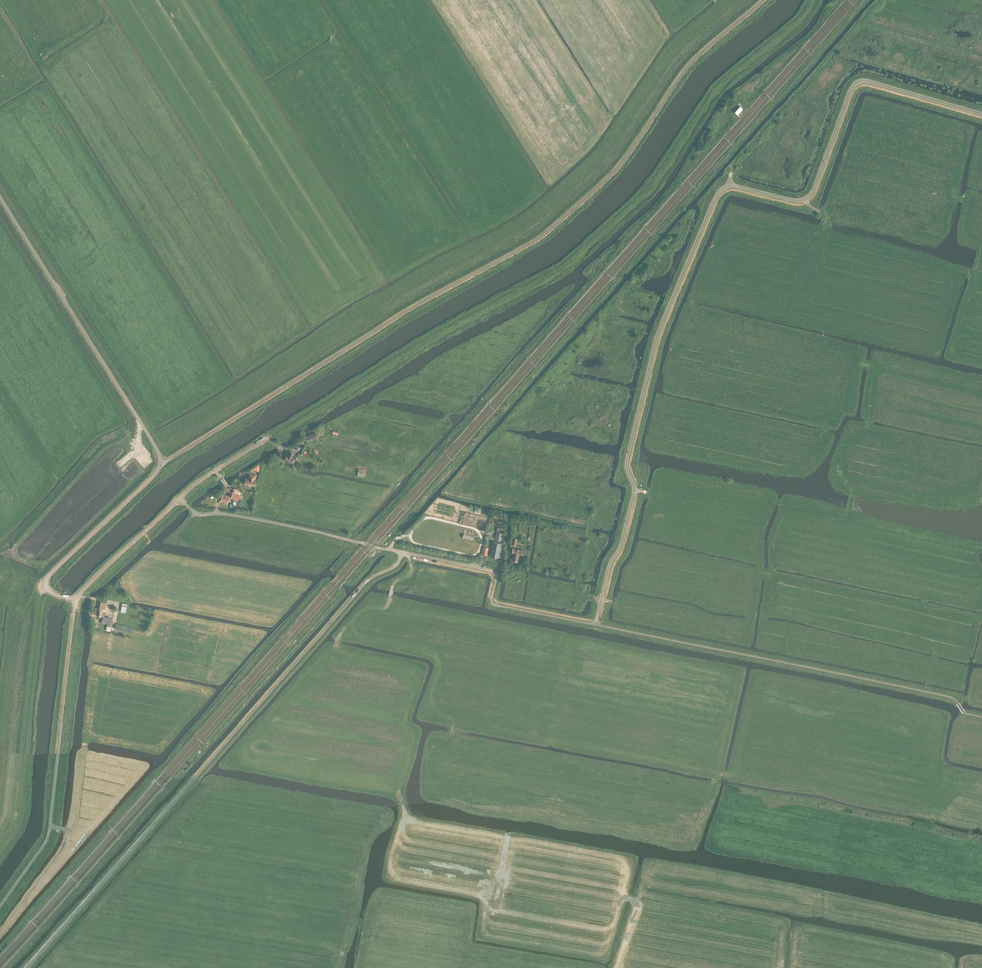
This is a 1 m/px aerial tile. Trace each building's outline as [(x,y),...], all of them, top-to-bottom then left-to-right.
[(291,463),(293,459),(294,457),(295,458),(297,454),(290,450),(288,454),(287,454),(286,456),(285,456),(284,458),(285,458),(284,459),(291,463)] [(256,473),(250,472),(249,476),(247,475),(245,482),(255,484),(256,477),(256,473)] [(240,495),(233,492),(231,498),(238,500),(240,495)] [(227,503),(230,495),(223,493),(221,501),(227,503)] [(463,537),(473,539),(475,532),(465,529),(463,537)] [(492,541),(489,555),(499,557),(502,542),(492,541)] [(523,555),(524,550),(513,548),(512,552),(514,553),(513,560),(517,561),(519,554),(523,555)] [(102,616),(102,615),(103,616),(102,622),(108,623),(112,624),(113,617),(105,616),(105,613),(102,613),(103,609),(106,610),(107,602),(99,601),(98,608),(96,607),(94,614),(102,616)] [(149,631),(123,624),(116,623),(115,628),(148,636),(149,631)]
